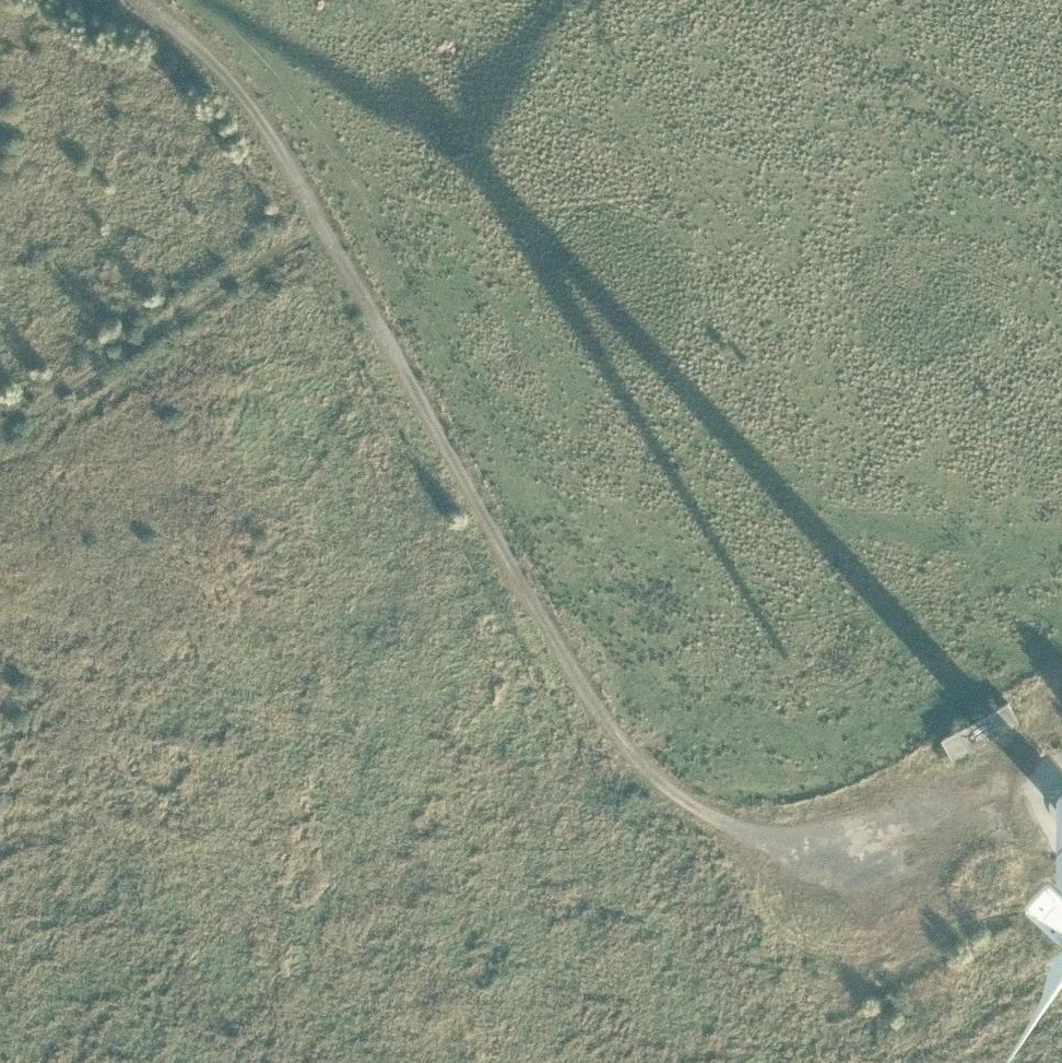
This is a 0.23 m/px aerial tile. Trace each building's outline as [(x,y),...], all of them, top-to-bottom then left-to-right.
[(946,728),(956,751),(1026,718),(1015,696),(946,728)]
